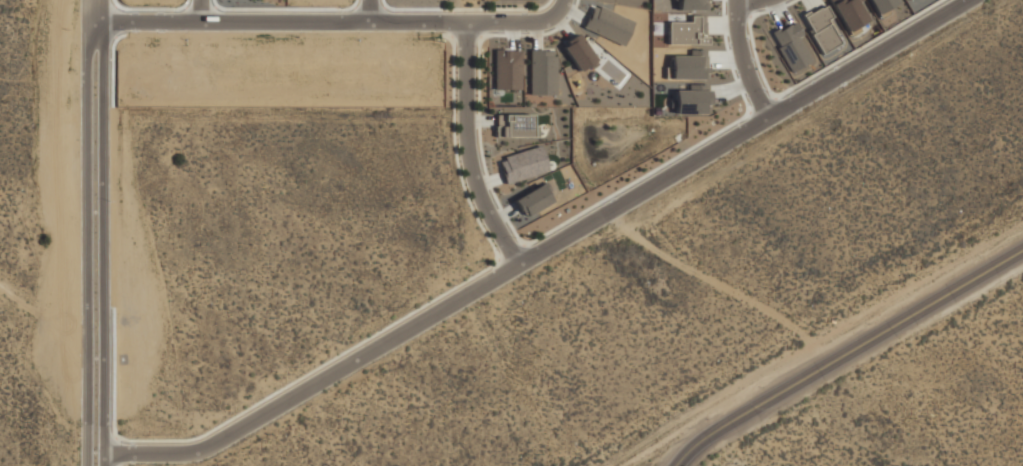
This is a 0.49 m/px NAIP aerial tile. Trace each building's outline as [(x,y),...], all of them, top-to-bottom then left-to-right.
[(706,10),(706,0),(677,0),(677,10),(706,10)] [(859,30),(857,26),(867,21),(857,3),(862,1),(862,0),(829,0),(848,36),(859,30)] [(874,15),(896,4),(894,0),(867,0),(874,15)] [(592,4),(582,29),(623,46),(634,22),(592,4)] [(820,53),(838,44),(825,19),(830,16),(824,4),(801,17),(820,53)] [(667,22),(667,44),(699,44),(699,35),(705,35),(704,16),(689,16),(689,22),(667,22)] [(789,71),(809,61),(798,38),(802,36),(795,20),(770,33),(789,71)] [(595,64),(579,34),(561,44),(577,73),(595,64)] [(493,90),(520,90),(520,50),(494,50),(493,90)] [(555,95),(554,50),(528,50),(529,95),(555,95)] [(669,79),(707,79),(707,50),(689,50),(689,55),(669,56),(669,79)] [(673,114),(703,114),(703,105),(708,104),(708,84),(687,85),(687,90),(673,90),(673,114)] [(531,115),(495,115),(495,137),(537,136),(537,126),(531,126),(531,115)] [(498,158),(504,183),(548,172),(541,147),(498,158)] [(523,217),(553,201),(543,183),(513,199),(523,217)] [(562,202),(559,197),(527,215),(531,220),(562,202)]
